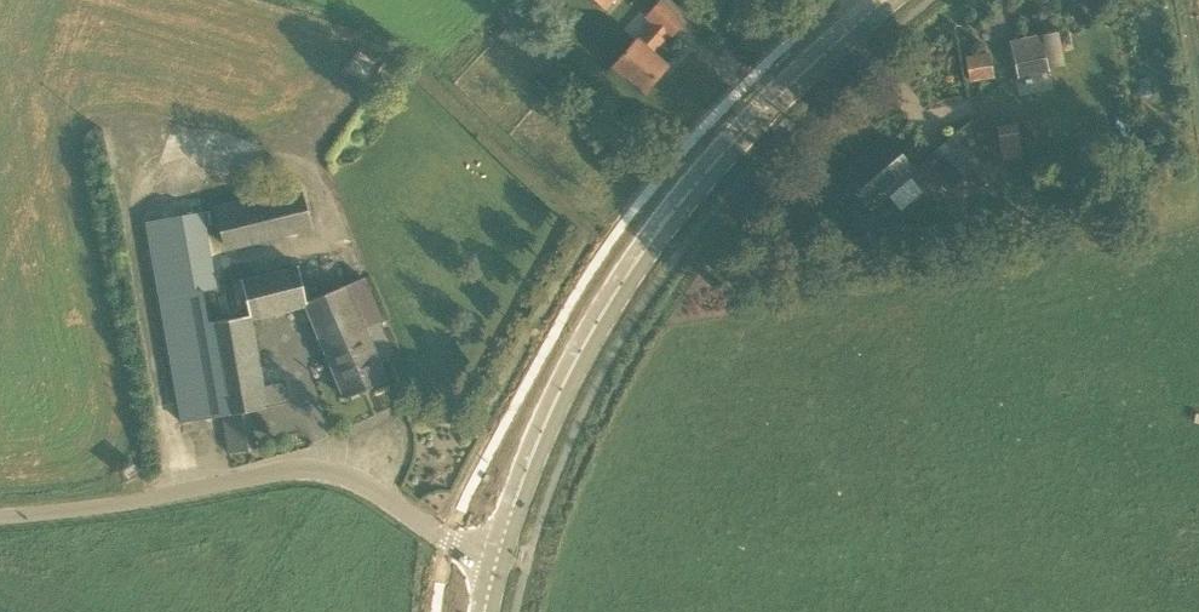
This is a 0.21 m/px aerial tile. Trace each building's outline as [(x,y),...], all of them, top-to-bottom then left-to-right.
[(614,0),(595,0),(605,10),(614,0)] [(684,21),(660,0),(659,0),(644,16),(652,23),(638,36),(612,65),(643,92),(666,66),(651,53),(667,35),(670,37),(684,21)] [(1020,76),(1047,71),(1040,35),(1012,41),(1020,76)] [(362,40),(347,68),(369,80),(384,52),(362,40)] [(988,53),(965,56),(969,82),(992,78),(988,53)] [(1017,123),(997,126),(1002,160),(1023,157),(1017,123)] [(870,208),(886,195),(908,176),(914,171),(885,137),(841,174),(870,208)] [(952,186),(975,166),(951,138),(928,157),(952,186)] [(912,178),(889,195),(900,209),(922,192),(912,178)] [(312,228),(301,185),(213,206),(225,250),(312,228)] [(206,225),(214,223),(212,210),(147,221),(182,422),(223,415),(229,453),(255,449),(249,411),(290,403),(285,380),(283,381),(280,368),(270,370),(272,383),(264,385),(254,321),(307,308),(345,398),(387,380),(334,256),(242,279),(217,284),(206,225)]
